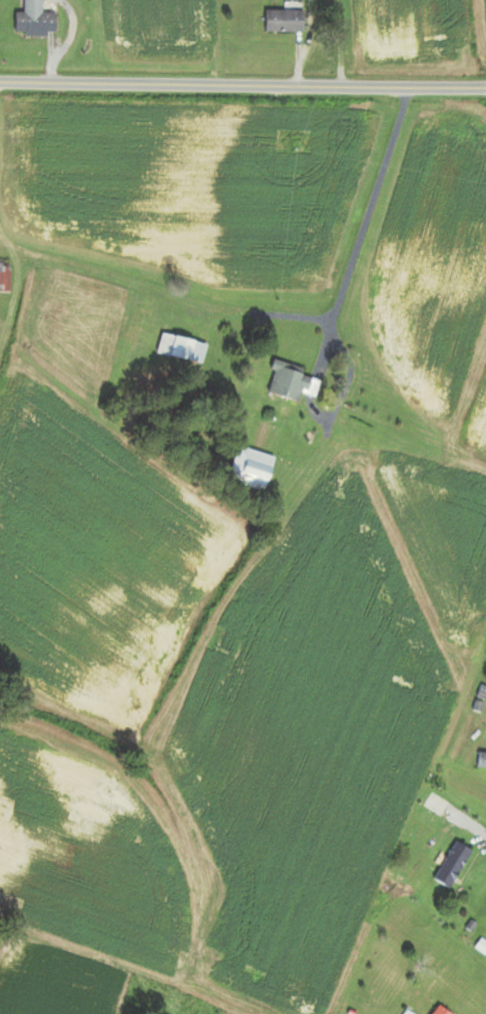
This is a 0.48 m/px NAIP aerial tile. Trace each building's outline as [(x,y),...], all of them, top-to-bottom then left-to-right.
[(56,38),(57,14),(36,13),(36,0),(18,0),(17,36),(56,38)] [(306,32),(306,11),(267,11),(267,32),(306,32)] [(9,293),(0,293),(0,258),(9,258),(9,293)] [(201,365),(154,353),(159,332),(206,344),(201,365)] [(301,394),(315,398),(321,377),(275,363),(266,392),(299,402),(301,394)] [(262,493),(226,481),(237,446),(274,458),(262,493)] [(473,754),(471,771),(485,773),(485,756),(473,754)] [(427,880),(445,891),(467,852),(450,842),(427,880)] [(434,1005),(427,1013),(445,1013),(434,1005)]
